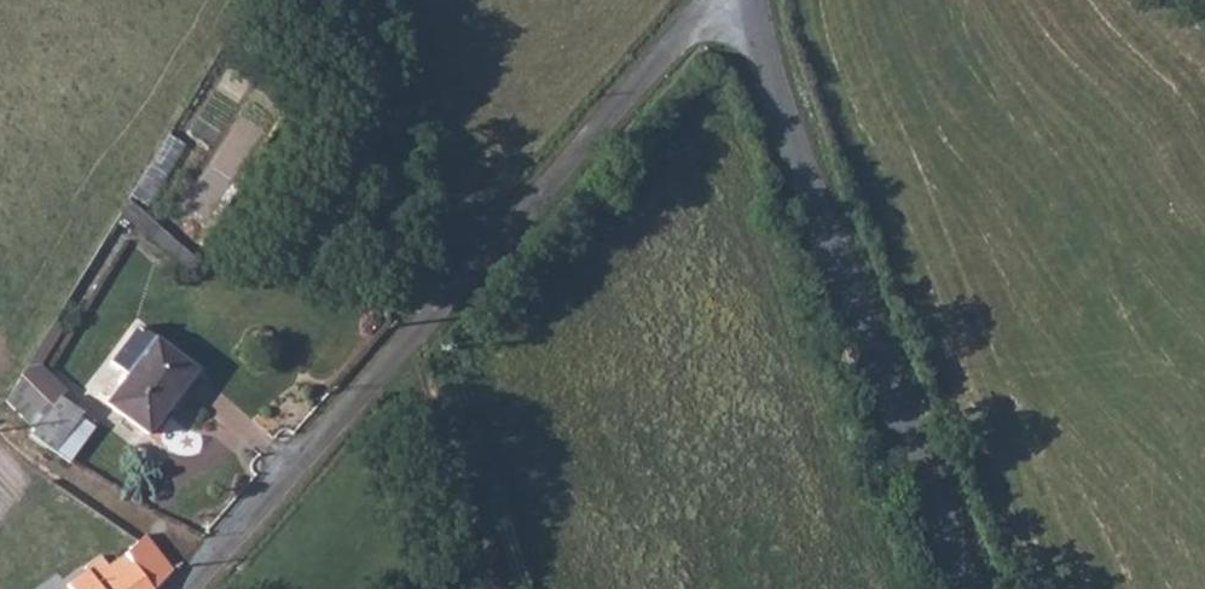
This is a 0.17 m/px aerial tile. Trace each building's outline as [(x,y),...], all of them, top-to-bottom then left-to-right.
[(195,239),(243,167),(215,148),(167,220),(195,239)] [(130,312),(104,347),(116,356),(96,387),(136,414),(185,350),(130,312)] [(76,453),(96,416),(58,396),(66,379),(44,368),(64,329),(48,321),(0,413),(0,414),(76,453)] [(307,385),(319,371),(307,361),(295,376),(307,385)] [(161,570),(136,535),(117,553),(103,535),(69,563),(74,570),(62,579),(69,588),(145,588),(161,570)]
